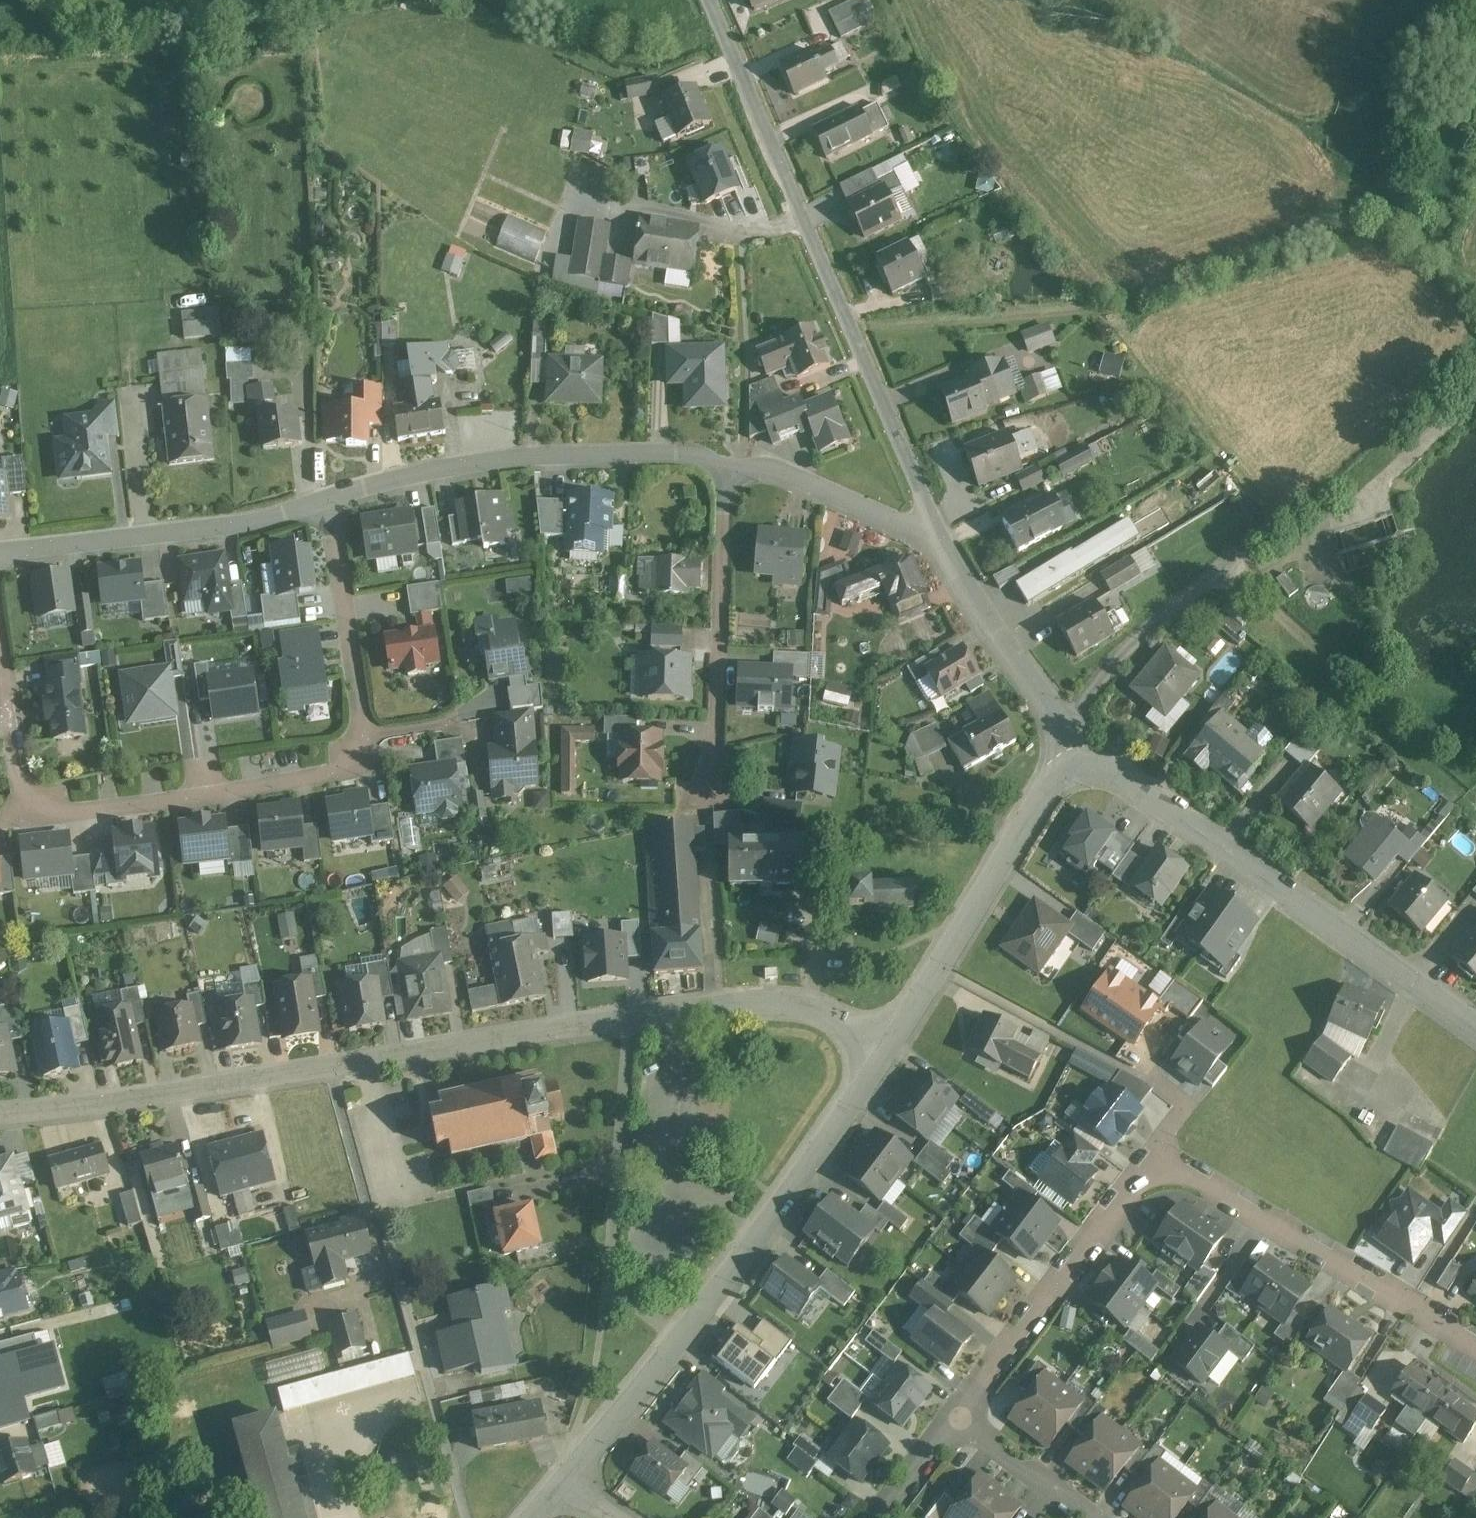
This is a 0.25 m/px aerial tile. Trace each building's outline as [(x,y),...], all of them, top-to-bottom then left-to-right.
[(755,11),(782,0),(750,0),(755,11)] [(866,16),(866,15),(868,14),(862,0),(858,0),(831,12),(837,28),(866,16)] [(860,18),(864,28),(864,29),(865,30),(873,27),(870,18),(874,16),(873,13),(860,18)] [(860,19),(859,19),(838,28),(843,40),(865,30),(860,19)] [(823,73),(830,69),(831,69),(838,66),(831,50),(816,57),(823,73)] [(813,53),(792,63),(791,63),(783,67),(796,96),(826,82),(813,53)] [(630,100),(649,96),(661,93),(658,79),(626,86),(630,100)] [(709,126),(705,116),(695,91),(663,103),(677,139),(709,126)] [(888,130),(884,120),(878,108),(863,115),(873,137),(888,130)] [(814,131),(815,134),(827,159),(872,138),(860,110),(814,131)] [(572,152),(591,152),(592,130),(573,129),(572,152)] [(690,165),(701,191),(702,191),(707,203),(737,190),(721,152),(690,165)] [(871,194),(885,187),(886,187),(889,194),(903,187),(896,173),(879,181),(873,170),(862,175),(871,194)] [(862,176),(857,178),(856,178),(841,186),(850,204),(870,194),(862,176)] [(850,204),(866,237),(866,238),(902,220),(885,187),(883,188),(850,204)] [(508,216),(497,244),(536,260),(548,232),(508,216)] [(691,272),(695,247),(695,246),(698,228),(641,219),(639,230),(638,230),(637,233),(639,234),(634,263),(635,263),(691,272)] [(599,281),(604,250),(608,226),(581,221),(572,276),(599,281)] [(451,245),(443,269),(460,274),(467,250),(451,245)] [(878,264),(892,290),(892,291),(895,296),(925,280),(908,247),(878,264)] [(630,262),(629,262),(603,258),(599,283),(600,284),(625,288),(630,263),(630,262)] [(934,303),(934,304),(935,303),(955,301),(953,289),(933,291),(932,291),(934,303)] [(205,310),(201,311),(200,311),(182,313),(183,324),(206,322),(205,310)] [(761,314),(758,316),(756,317),(761,327),(766,324),(761,314)] [(653,315),(652,329),(652,330),(652,343),(670,341),(668,320),(653,315)] [(184,338),(187,338),(188,338),(221,335),(220,321),(184,325),(183,325),(184,338)] [(382,325),(382,332),(382,348),(396,348),(396,329),(396,322),(382,325)] [(1029,351),(1030,352),(1030,351),(1053,343),(1047,326),(1023,335),(1029,351)] [(797,378),(822,368),(830,365),(815,328),(758,351),(768,375),(792,366),(797,378)] [(549,336),(541,335),(537,335),(535,362),(547,363),(548,363),(549,336)] [(427,363),(428,362),(440,360),(436,340),(410,345),(412,355),(408,356),(413,382),(429,379),(426,363),(427,363)] [(723,407),(720,350),(720,348),(718,348),(669,351),(671,375),(687,375),(689,407),(689,409),(690,408),(723,407)] [(205,375),(203,360),(203,359),(202,350),(157,355),(159,380),(205,375)] [(1102,351),(1096,369),(1120,377),(1126,359),(1102,351)] [(599,405),(600,394),(600,393),(602,364),(599,364),(599,369),(588,368),(585,368),(586,363),(554,360),(551,401),(552,402),(599,405)] [(227,380),(245,380),(246,380),(254,380),(253,363),(226,365),(227,380)] [(942,390),(951,414),(954,423),(985,411),(983,405),(1013,394),(1001,363),(970,375),(971,380),(944,391),(943,390),(942,390)] [(162,405),(165,405),(165,404),(207,400),(205,376),(159,380),(162,405)] [(1024,391),(1027,400),(1027,401),(1028,403),(1046,396),(1038,376),(1025,380),(1028,389),(1024,391)] [(779,391),(775,380),(774,377),(750,387),(749,403),(779,391)] [(230,380),(231,387),(231,392),(249,392),(249,380),(230,380)] [(429,380),(412,383),(421,436),(444,432),(439,403),(434,404),(430,383),(430,382),(429,380)] [(398,440),(421,436),(412,383),(395,386),(399,410),(393,411),(398,440)] [(295,413),(280,414),(275,415),(271,388),(253,390),(255,412),(258,412),(259,413),(263,449),(299,444),(295,413)] [(326,442),(332,442),(346,442),(347,446),(366,446),(366,390),(365,390),(356,390),(356,399),(346,399),(346,409),(326,409),(326,442)] [(367,425),(380,426),(382,425),(382,390),(375,390),(367,390),(367,425)] [(779,391),(764,397),(756,400),(762,414),(785,405),(779,391)] [(249,392),(248,392),(231,392),(232,404),(249,404),(249,392)] [(832,399),(820,404),(804,410),(799,399),(785,404),(785,405),(762,414),(768,430),(768,431),(773,444),(811,429),(820,452),(849,441),(832,399)] [(168,466),(183,464),(214,461),(207,400),(162,405),(168,466)] [(750,403),(749,409),(750,413),(759,409),(756,400),(750,403)] [(105,439),(115,437),(119,437),(114,401),(100,403),(101,417),(68,421),(71,449),(58,451),(62,478),(109,472),(105,439)] [(493,403),(480,403),(479,411),(488,411),(493,411),(493,403)] [(768,430),(761,413),(759,409),(750,413),(750,437),(768,430)] [(979,486),(993,481),(1022,470),(1018,460),(1026,457),(1018,436),(1010,439),(1008,434),(965,451),(979,486)] [(1102,455),(1096,444),(1096,443),(1087,448),(1093,460),(1102,455)] [(1063,477),(1092,462),(1093,461),(1086,447),(1057,462),(1056,463),(1063,477)] [(5,496),(26,494),(23,458),(2,460),(3,476),(5,496)] [(1044,481),(1043,478),(1037,467),(1016,477),(1023,491),(1044,481)] [(505,544),(504,535),(504,534),(504,532),(511,530),(509,513),(505,514),(502,496),(477,499),(477,501),(459,504),(464,541),(483,539),(484,548),(505,544)] [(571,496),(570,502),(570,503),(568,552),(601,553),(602,529),(610,530),(612,498),(571,496)] [(1018,551),(1033,544),(1067,526),(1052,496),(1003,521),(1018,551)] [(1083,518),(1073,497),(1057,505),(1067,525),(1068,526),(1083,518)] [(552,535),(553,526),(553,525),(554,502),(542,501),(540,533),(540,535),(552,535)] [(553,536),(563,536),(564,536),(568,537),(570,502),(555,501),(554,502),(553,536)] [(435,508),(426,510),(425,510),(422,510),(427,546),(440,544),(435,508)] [(368,552),(373,556),(377,558),(416,552),(415,541),(418,541),(418,540),(416,523),(416,522),(412,523),(410,512),(363,520),(368,552)] [(453,545),(465,543),(465,542),(464,541),(460,516),(449,518),(453,545)] [(1072,552),(1016,585),(1028,606),(1049,593),(1071,580),(1129,545),(1118,527),(1073,554),(1072,552)] [(848,531),(842,547),(857,552),(863,536),(848,531)] [(776,572),(781,573),(802,575),(805,536),(759,532),(756,572),(775,574),(776,572)] [(272,550),(278,592),(279,597),(300,594),(299,589),(314,587),(309,549),(294,551),(293,546),(273,549),(272,550)] [(224,555),(190,560),(189,560),(180,561),(186,601),(206,598),(209,613),(232,610),(224,555)] [(701,559),(665,559),(656,558),(656,564),(646,564),(645,580),(641,580),(640,592),(691,594),(692,594),(692,589),(700,589),(701,559)] [(1142,577),(1130,558),(1101,576),(1113,594),(1142,577)] [(885,588),(886,590),(886,591),(893,608),(925,596),(911,560),(837,589),(843,604),(885,588)] [(104,603),(142,599),(143,599),(143,598),(139,565),(100,569),(104,603)] [(828,611),(831,576),(831,573),(818,572),(815,610),(828,611)] [(72,612),(67,576),(67,575),(67,573),(66,573),(35,578),(41,616),(42,617),(72,612)] [(612,574),(612,577),(612,578),(611,600),(624,600),(626,575),(625,575),(612,574)] [(231,610),(231,613),(232,620),(247,618),(242,582),(228,584),(232,610),(231,610)] [(164,583),(157,583),(156,584),(142,585),(144,599),(141,600),(143,621),(169,618),(164,583)] [(438,583),(424,585),(407,588),(411,615),(442,610),(438,583)] [(261,597),(263,614),(265,625),(300,620),(297,595),(279,597),(278,597),(278,595),(277,595),(261,597)] [(907,617),(926,609),(929,608),(925,596),(903,605),(907,617)] [(1059,624),(1068,640),(1078,657),(1114,636),(1096,603),(1059,624)] [(1214,626),(1236,644),(1238,646),(1248,634),(1224,614),(1214,626)] [(1124,629),(1119,619),(1116,615),(1106,621),(1114,635),(1124,629)] [(519,652),(518,647),(518,646),(515,624),(498,626),(497,620),(475,624),(481,658),(487,658),(490,680),(509,677),(511,689),(528,687),(522,652),(519,652)] [(651,646),(680,647),(682,647),(682,629),(654,628),(652,628),(651,646)] [(438,662),(436,645),(433,630),(386,637),(391,669),(407,667),(408,675),(410,675),(421,673),(423,673),(423,665),(438,662)] [(788,630),(788,645),(805,645),(805,630),(788,630)] [(294,635),(296,646),(297,653),(319,649),(317,631),(294,635)] [(266,655),(274,654),(274,653),(273,646),(277,645),(275,634),(263,635),(266,655)] [(328,701),(325,679),(324,679),(324,675),(320,676),(319,675),(316,650),(297,653),(294,635),(281,636),(284,654),(286,654),(288,666),(280,667),(284,695),(302,692),(304,705),(328,701)] [(184,677),(179,647),(178,642),(164,644),(168,669),(169,669),(170,679),(184,677)] [(930,675),(942,696),(978,674),(963,648),(944,659),(926,670),(930,675)] [(917,683),(921,681),(921,680),(930,675),(926,670),(944,659),(938,649),(907,667),(917,683)] [(1167,715),(1175,705),(1176,705),(1199,676),(1166,649),(1134,688),(1167,715)] [(686,699),(687,681),(687,661),(687,659),(644,658),(643,678),(643,679),(649,680),(648,698),(649,698),(686,699)] [(194,666),(198,691),(200,701),(211,700),(209,681),(209,680),(207,664),(194,666)] [(81,684),(80,679),(78,667),(47,672),(49,687),(77,683),(78,684),(80,684),(81,684)] [(792,669),(740,667),(739,687),(744,688),(743,707),(758,708),(758,711),(774,712),(774,709),(789,709),(792,669)] [(175,715),(173,700),(168,669),(123,676),(128,712),(137,711),(139,720),(175,715)] [(209,680),(212,703),(212,704),(214,717),(217,717),(220,719),(226,718),(228,715),(243,713),(246,715),(252,714),(255,711),(257,711),(252,674),(209,680)] [(824,699),(850,704),(854,686),(828,681),(824,699)] [(78,684),(50,687),(49,687),(46,688),(48,701),(44,702),(47,722),(51,721),(53,739),(84,735),(84,734),(78,684)] [(508,689),(512,713),(543,708),(541,686),(540,685),(511,690),(510,689),(508,689)] [(980,723),(960,734),(949,740),(964,769),(1016,741),(989,692),(969,703),(980,723)] [(1199,726),(1208,734),(1222,718),(1235,702),(1226,694),(1199,726)] [(533,745),(533,741),(531,710),(495,716),(498,748),(533,745)] [(604,734),(618,735),(624,735),(624,734),(637,734),(637,718),(607,717),(605,717),(604,734)] [(1263,751),(1273,740),(1256,725),(1245,737),(1222,718),(1208,734),(1188,757),(1204,771),(1210,764),(1236,786),(1265,753),(1263,751)] [(946,746),(940,734),(935,724),(911,736),(906,749),(911,760),(916,759),(928,755),(946,746)] [(562,728),(562,761),(562,793),(574,793),(575,741),(595,741),(595,731),(595,728),(562,728)] [(1285,752),(1306,770),(1309,766),(1311,768),(1324,751),(1301,732),(1285,752)] [(623,780),(639,781),(658,781),(660,735),(626,734),(624,734),(624,735),(623,780)] [(1162,756),(1169,741),(1155,734),(1148,749),(1162,756)] [(434,743),(435,751),(438,767),(454,764),(454,766),(455,766),(466,764),(462,739),(434,743)] [(821,746),(820,746),(819,746),(796,743),(793,764),(799,765),(797,777),(796,778),(794,792),(815,795),(816,787),(834,789),(839,753),(838,752),(821,750),(821,746)] [(534,746),(532,746),(490,749),(494,799),(507,798),(508,803),(516,802),(515,796),(519,795),(520,794),(525,789),(524,785),(537,783),(534,746)] [(922,775),(926,774),(934,771),(928,755),(916,759),(922,775)] [(419,812),(429,811),(430,811),(436,810),(437,815),(442,819),(453,817),(458,812),(457,807),(460,806),(460,805),(454,765),(412,771),(418,812),(419,812)] [(1312,829),(1341,792),(1311,768),(1309,766),(1306,770),(1279,803),(1312,829)] [(333,840),(335,840),(372,834),(366,797),(328,802),(333,840)] [(767,801),(765,820),(765,821),(796,824),(799,805),(798,805),(767,801)] [(283,805),(283,806),(283,808),(260,810),(264,850),(304,846),(299,803),(283,805)] [(394,839),(393,836),(389,804),(368,807),(372,834),(371,835),(372,843),(394,840),(394,839)] [(1114,874),(1129,852),(1134,845),(1086,811),(1067,838),(1070,840),(1062,852),(1088,871),(1095,861),(1114,874)] [(715,845),(729,845),(741,844),(740,813),(714,814),(715,845)] [(228,858),(228,856),(224,819),(209,821),(208,818),(197,819),(196,819),(196,822),(181,824),(185,863),(228,858)] [(1375,883),(1393,861),(1406,845),(1378,822),(1377,823),(1381,827),(1371,839),(1366,836),(1347,859),(1375,883)] [(321,860),(321,857),(317,824),(302,826),(304,845),(304,846),(303,846),(304,862),(321,860)] [(652,934),(699,931),(694,851),(693,829),(693,825),(654,827),(656,855),(647,856),(652,934)] [(156,859),(153,829),(140,830),(139,827),(127,829),(127,832),(114,833),(115,840),(119,874),(94,876),(95,888),(124,885),(123,880),(158,876),(162,871),(162,870),(162,863),(156,859)] [(253,862),(250,831),(249,827),(225,830),(229,858),(229,859),(227,859),(228,865),(253,862)] [(694,851),(706,850),(704,829),(693,829),(694,851)] [(22,840),(26,879),(72,874),(70,858),(68,835),(22,840)] [(1408,865),(1422,848),(1425,844),(1414,835),(1397,856),(1408,865)] [(90,843),(92,856),(94,876),(119,874),(115,840),(90,843)] [(730,886),(751,886),(798,884),(797,842),(741,844),(729,845),(730,886)] [(1152,893),(1163,901),(1164,901),(1165,901),(1187,869),(1157,849),(1147,864),(1132,885),(1133,886),(1144,894),(1152,893)] [(1112,876),(1122,883),(1130,889),(1133,886),(1132,885),(1147,864),(1129,852),(1114,874),(1112,876)] [(72,874),(74,894),(95,891),(95,888),(94,876),(92,856),(70,858),(72,874)] [(11,857),(0,859),(0,895),(15,893),(11,857)] [(445,885),(458,901),(471,892),(458,875),(445,885)] [(1416,876),(1392,906),(1391,906),(1391,907),(1423,933),(1448,903),(1448,902),(1416,876)] [(872,910),(873,910),(873,911),(913,910),(913,887),(912,884),(871,886),(872,886),(871,887),(847,888),(849,911),(864,911),(872,910)] [(1255,920),(1213,890),(1211,888),(1209,891),(1210,891),(1180,933),(1179,933),(1178,935),(1180,937),(1181,936),(1223,966),(1223,967),(1225,968),(1226,965),(1255,923),(1256,924),(1257,921),(1255,920)] [(1475,923),(1475,896),(1475,895),(1456,920),(1470,930),(1475,923)] [(1035,902),(1011,935),(1003,947),(1038,973),(1071,927),(1035,902)] [(282,939),(297,937),(293,912),(278,914),(282,939)] [(554,937),(574,936),(573,912),(553,913),(554,937)] [(1092,951),(1103,936),(1104,936),(1106,932),(1077,912),(1068,925),(1071,927),(1067,933),(1092,951)] [(544,936),(531,939),(516,942),(512,924),(486,929),(495,973),(538,964),(536,954),(548,952),(545,936),(544,936)] [(585,928),(587,982),(628,981),(625,927),(585,928)] [(1460,947),(1451,958),(1475,979),(1475,929),(1460,947)] [(430,932),(431,937),(435,958),(440,958),(441,965),(452,964),(447,930),(430,932)] [(652,934),(655,974),(702,971),(699,931),(652,934)] [(409,1018),(435,1014),(448,1012),(439,958),(400,964),(409,1018)] [(369,982),(370,982),(373,981),(375,981),(376,981),(379,1000),(393,998),(387,963),(367,966),(369,981),(369,982)] [(495,973),(496,979),(502,1007),(544,997),(544,996),(538,964),(495,973)] [(302,970),(303,976),(303,977),(303,980),(310,980),(313,999),(326,997),(319,968),(302,970)] [(1160,1007),(1111,973),(1084,1011),(1108,1027),(1108,1025),(1109,1025),(1109,1028),(1133,1045),(1160,1007)] [(318,1031),(313,1003),(313,1002),(309,980),(277,985),(285,1036),(292,1035),(296,1038),(306,1037),(308,1036),(311,1032),(318,1031)] [(349,1030),(382,1024),(382,1023),(375,981),(373,981),(348,985),(350,997),(345,1004),(345,1005),(349,1030)] [(264,1006),(261,983),(260,983),(260,982),(243,985),(245,1000),(251,999),(253,1008),(264,1006)] [(1178,982),(1166,997),(1190,1017),(1202,1002),(1178,982)] [(473,1012),(499,1006),(501,1006),(501,1005),(497,987),(469,993),(473,1012)] [(1358,1059),(1359,1057),(1367,1040),(1368,1039),(1385,1003),(1367,995),(1366,997),(1345,987),(1329,1022),(1329,1023),(1322,1037),(1351,1058),(1352,1057),(1358,1059)] [(137,988),(127,990),(120,992),(124,1008),(130,1007),(134,1026),(145,1024),(137,988)] [(187,996),(187,999),(188,1000),(189,1005),(190,1005),(195,1027),(207,1024),(200,993),(187,996)] [(226,1049),(234,1048),(258,1044),(251,1000),(251,999),(219,1004),(226,1049)] [(157,1012),(159,1019),(166,1051),(198,1044),(190,1005),(183,1006),(178,1003),(167,1006),(163,1011),(157,1012)] [(0,1008),(0,1031),(6,1030),(8,1043),(22,1040),(15,1005),(0,1008)] [(73,1045),(79,1044),(80,1044),(88,1042),(80,1007),(64,1011),(67,1024),(68,1024),(73,1045)] [(141,1058),(131,1014),(129,1007),(96,1014),(107,1065),(113,1064),(118,1067),(132,1064),(135,1059),(141,1058)] [(985,1016),(979,1027),(1012,1044),(1017,1032),(985,1016)] [(73,1050),(70,1033),(70,1032),(68,1024),(36,1031),(34,1038),(43,1076),(60,1073),(60,1070),(77,1067),(76,1059),(77,1056),(76,1051),(73,1050)] [(1231,1045),(1204,1024),(1172,1065),(1199,1086),(1231,1045)] [(1040,1058),(1012,1044),(979,1027),(968,1050),(1001,1067),(1001,1066),(1002,1066),(1029,1080),(1040,1058)] [(15,1073),(8,1043),(6,1030),(0,1031),(0,1076),(15,1073)] [(1030,1038),(1045,1047),(1050,1038),(1034,1030),(1030,1038)] [(1333,1083),(1351,1058),(1322,1037),(1304,1062),(1333,1083)] [(1041,1055),(1045,1047),(1030,1038),(1025,1046),(1041,1055)] [(1121,1072),(1109,1088),(1138,1109),(1152,1091),(1142,1083),(1121,1072)] [(921,1073),(906,1093),(941,1120),(956,1100),(921,1073)] [(564,1119),(560,1103),(556,1085),(541,1088),(538,1076),(438,1098),(441,1110),(429,1113),(437,1147),(449,1145),(452,1157),(468,1154),(470,1159),(518,1149),(517,1143),(531,1140),(537,1161),(556,1156),(556,1155),(548,1123),(564,1119)] [(1081,1123),(1112,1147),(1120,1137),(1123,1139),(1135,1123),(1132,1121),(1140,1111),(1138,1109),(1109,1088),(1109,1087),(1101,1097),(1098,1095),(1086,1111),(1089,1113),(1081,1123)] [(906,1093),(891,1113),(926,1139),(941,1120),(906,1093)] [(960,1103),(975,1114),(988,1125),(997,1114),(968,1093),(960,1103)] [(1384,1153),(1417,1171),(1418,1171),(1420,1172),(1433,1148),(1397,1128),(1384,1153)] [(860,1153),(895,1180),(911,1159),(876,1133),(860,1153)] [(263,1135),(238,1141),(209,1148),(222,1197),(275,1184),(263,1135)] [(1076,1135),(1065,1149),(1088,1167),(1099,1153),(1076,1135)] [(954,1160),(930,1142),(922,1153),(946,1171),(954,1160)] [(57,1189),(60,1188),(61,1188),(109,1174),(101,1147),(49,1162),(57,1189)] [(141,1159),(143,1167),(150,1189),(187,1179),(182,1161),(181,1161),(177,1149),(165,1152),(164,1150),(163,1150),(152,1153),(153,1155),(141,1159)] [(1088,1167),(1065,1149),(1041,1181),(1072,1205),(1097,1173),(1088,1167)] [(860,1153),(845,1174),(879,1200),(895,1180),(860,1153)] [(943,1185),(951,1175),(946,1171),(922,1153),(914,1163),(943,1185)] [(26,1207),(12,1157),(11,1157),(11,1158),(8,1158),(0,1161),(0,1219),(27,1211),(26,1207)] [(1038,1194),(1013,1175),(1012,1174),(1009,1172),(1002,1181),(1020,1195),(1030,1203),(1038,1194)] [(150,1189),(151,1195),(155,1210),(192,1199),(187,1179),(150,1189)] [(202,1188),(200,1188),(190,1191),(193,1199),(191,1200),(194,1209),(193,1210),(196,1221),(210,1218),(202,1188)] [(490,1189),(476,1192),(467,1194),(470,1208),(493,1203),(490,1189)] [(254,1212),(253,1206),(252,1205),(249,1191),(235,1194),(240,1216),(254,1212)] [(133,1192),(124,1194),(119,1195),(119,1196),(129,1229),(142,1226),(133,1192)] [(1057,1224),(1030,1203),(1020,1195),(1006,1213),(1044,1242),(1057,1224)] [(876,1230),(835,1199),(832,1196),(803,1234),(815,1244),(818,1240),(837,1256),(835,1259),(836,1259),(847,1268),(876,1230)] [(1415,1205),(1414,1202),(1393,1206),(1396,1218),(1391,1219),(1377,1239),(1403,1258),(1406,1254),(1412,1254),(1418,1257),(1432,1237),(1445,1219),(1442,1217),(1422,1203),(1415,1205)] [(908,1221),(906,1220),(906,1219),(884,1203),(876,1213),(900,1231),(908,1221)] [(1156,1241),(1177,1256),(1202,1221),(1181,1206),(1156,1241)] [(1443,1245),(1445,1243),(1464,1216),(1450,1206),(1442,1217),(1445,1219),(1432,1237),(1443,1245)] [(283,1210),(287,1224),(290,1232),(300,1229),(294,1207),(283,1210)] [(541,1247),(539,1242),(532,1207),(496,1215),(498,1228),(493,1230),(497,1245),(502,1244),(504,1255),(540,1247),(541,1247)] [(1030,1260),(1044,1242),(1006,1213),(992,1231),(1003,1239),(1030,1260)] [(992,1231),(986,1226),(974,1217),(967,1227),(995,1249),(1003,1239),(992,1231)] [(362,1221),(335,1228),(342,1261),(370,1253),(362,1221)] [(1223,1235),(1202,1221),(1177,1256),(1198,1271),(1203,1265),(1223,1235)] [(221,1251),(242,1245),(243,1245),(244,1245),(238,1222),(215,1228),(221,1251)] [(967,1227),(959,1237),(977,1250),(988,1259),(995,1249),(967,1227)] [(345,1277),(342,1261),(335,1228),(308,1235),(315,1262),(316,1268),(303,1272),(309,1293),(322,1289),(321,1284),(345,1277)] [(1001,1298),(1015,1280),(988,1259),(977,1250),(963,1269),(1001,1298)] [(1263,1310),(1288,1275),(1280,1269),(1280,1268),(1267,1259),(1259,1270),(1242,1295),(1243,1295),(1263,1310)] [(763,1287),(799,1315),(819,1288),(820,1287),(817,1284),(785,1260),(763,1287)] [(1140,1306),(1150,1293),(1155,1286),(1121,1260),(1113,1269),(1112,1268),(1104,1279),(1140,1306)] [(1246,1261),(1226,1290),(1240,1300),(1243,1295),(1242,1295),(1259,1270),(1246,1261)] [(1448,1293),(1460,1273),(1463,1268),(1452,1262),(1437,1286),(1448,1293)] [(455,1312),(457,1319),(457,1320),(459,1331),(438,1336),(446,1373),(480,1365),(480,1366),(482,1373),(514,1366),(503,1312),(510,1310),(505,1286),(475,1293),(468,1263),(433,1271),(439,1301),(440,1302),(449,1300),(452,1312),(455,1312)] [(1197,1302),(1202,1295),(1216,1275),(1203,1265),(1198,1271),(1183,1292),(1197,1302)] [(960,1294),(987,1315),(1001,1298),(963,1269),(949,1286),(960,1294)] [(14,1271),(0,1273),(0,1289),(20,1284),(19,1279),(16,1279),(14,1271)] [(844,1308),(852,1296),(855,1293),(827,1272),(817,1284),(820,1287),(819,1288),(844,1308)] [(1180,1290),(1177,1288),(1157,1272),(1149,1281),(1156,1286),(1155,1287),(1172,1300),(1180,1290)] [(932,1273),(924,1283),(952,1304),(960,1294),(949,1286),(932,1273)] [(1283,1324),(1295,1307),(1296,1307),(1309,1288),(1297,1280),(1296,1281),(1288,1275),(1263,1310),(1283,1324)] [(1097,1291),(1095,1293),(1089,1301),(1124,1327),(1140,1306),(1104,1279),(1096,1290),(1097,1291)] [(944,1315),(952,1304),(924,1283),(912,1299),(933,1315),(936,1310),(944,1315)] [(4,1319),(3,1315),(27,1309),(20,1284),(0,1289),(0,1320),(4,1319)] [(1330,1309),(1306,1343),(1305,1344),(1306,1345),(1324,1358),(1325,1358),(1329,1352),(1350,1367),(1370,1338),(1330,1309)] [(933,1315),(914,1339),(949,1366),(971,1337),(944,1315),(936,1310),(933,1315)] [(1288,1346),(1301,1327),(1305,1322),(1292,1312),(1284,1324),(1282,1324),(1274,1336),(1288,1346)] [(275,1346),(293,1342),(293,1341),(309,1337),(303,1314),(269,1323),(275,1346)] [(355,1317),(350,1318),(330,1324),(338,1353),(363,1346),(355,1317)] [(1215,1341),(1216,1341),(1216,1342),(1226,1350),(1227,1350),(1226,1351),(1227,1352),(1242,1363),(1254,1347),(1226,1325),(1215,1341)] [(711,1353),(749,1383),(771,1356),(733,1326),(711,1353)] [(1198,1328),(1193,1334),(1193,1335),(1173,1362),(1201,1383),(1226,1350),(1198,1328)] [(3,1356),(45,1345),(41,1331),(0,1342),(3,1356)] [(1159,1352),(1152,1347),(1151,1347),(1130,1331),(1122,1341),(1151,1363),(1159,1352)] [(865,1343),(866,1344),(867,1344),(893,1364),(902,1354),(873,1332),(865,1343)] [(386,1362),(390,1379),(392,1384),(416,1378),(410,1356),(386,1362)] [(305,1408),(350,1396),(351,1396),(391,1384),(385,1362),(299,1386),(305,1408)] [(1038,1362),(1018,1388),(1028,1395),(1044,1375),(1047,1370),(1038,1362)] [(930,1391),(928,1389),(914,1378),(913,1378),(914,1376),(909,1372),(906,1373),(898,1367),(884,1385),(916,1409),(930,1391)] [(1395,1424),(1399,1426),(1399,1427),(1414,1437),(1446,1392),(1411,1367),(1392,1392),(1409,1404),(1395,1424)] [(697,1384),(699,1382),(718,1397),(725,1388),(704,1371),(695,1382),(697,1384)] [(1360,1381),(1358,1379),(1347,1371),(1346,1373),(1344,1372),(1328,1394),(1344,1406),(1360,1381)] [(1063,1389),(1044,1375),(1028,1395),(1010,1419),(1029,1433),(1063,1389)] [(867,1399),(843,1381),(835,1392),(859,1409),(867,1399)] [(699,1382),(697,1384),(667,1424),(703,1451),(706,1452),(712,1456),(713,1456),(724,1465),(724,1464),(724,1463),(732,1460),(739,1451),(739,1441),(753,1422),(718,1397),(699,1382)] [(886,1415),(897,1423),(902,1427),(916,1409),(884,1385),(871,1403),(878,1409),(878,1411),(882,1414),(883,1415),(886,1415)] [(279,1391),(281,1403),(285,1414),(305,1408),(299,1386),(279,1391)] [(1357,1387),(1353,1393),(1338,1416),(1338,1424),(1344,1428),(1364,1399),(1357,1387)] [(1063,1389),(1029,1433),(1048,1448),(1066,1424),(1082,1403),(1063,1389)] [(34,1419),(45,1416),(71,1408),(66,1391),(54,1395),(53,1390),(27,1398),(34,1419)] [(827,1402),(851,1420),(859,1409),(835,1392),(827,1402)] [(1461,1441),(1464,1443),(1475,1426),(1475,1413),(1446,1392),(1428,1418),(1461,1441)] [(1386,1411),(1382,1408),(1366,1397),(1352,1416),(1372,1430),(1386,1411)] [(1085,1399),(1082,1403),(1066,1424),(1076,1431),(1095,1406),(1085,1399)] [(539,1405),(488,1415),(474,1417),(480,1450),(545,1438),(539,1405)] [(1095,1406),(1076,1431),(1085,1439),(1101,1419),(1106,1412),(1096,1405),(1095,1406)] [(38,1432),(42,1431),(58,1426),(54,1413),(34,1420),(38,1432)] [(1366,1426),(1355,1418),(1352,1416),(1344,1428),(1357,1437),(1366,1426)] [(279,1432),(275,1417),(235,1428),(256,1505),(256,1507),(255,1510),(256,1515),(257,1516),(259,1517),(303,1517),(286,1455),(279,1432)] [(1101,1419),(1085,1439),(1067,1463),(1086,1477),(1120,1433),(1101,1419)] [(871,1432),(868,1429),(867,1428),(866,1427),(864,1428),(856,1422),(842,1441),(873,1464),(887,1446),(872,1434),(871,1434),(871,1432)] [(1120,1433),(1086,1477),(1105,1492),(1123,1468),(1139,1448),(1120,1433)] [(793,1447),(810,1460),(816,1465),(825,1454),(801,1436),(793,1447)] [(828,1458),(859,1482),(873,1464),(842,1441),(828,1458)] [(28,1451),(26,1443),(25,1442),(0,1450),(0,1471),(4,1484),(35,1475),(34,1469),(48,1465),(42,1447),(28,1451)] [(677,1463),(652,1444),(632,1470),(666,1496),(678,1481),(686,1470),(677,1463)] [(1150,1473),(1158,1462),(1165,1453),(1156,1445),(1149,1455),(1140,1466),(1150,1473)] [(1140,1466),(1149,1455),(1139,1448),(1123,1468),(1133,1475),(1140,1466)] [(286,1455),(303,1517),(320,1517),(301,1451),(286,1455)] [(688,1488),(704,1467),(685,1453),(677,1463),(686,1470),(678,1481),(688,1488)] [(1455,1461),(1444,1476),(1443,1477),(1442,1479),(1461,1493),(1473,1475),(1474,1474),(1455,1461)] [(1139,1517),(1146,1517),(1177,1477),(1158,1462),(1150,1473),(1124,1507),(1139,1517)] [(1473,1476),(1472,1477),(1461,1493),(1471,1500),(1475,1494),(1475,1476),(1474,1474),(1473,1476)] [(980,1476),(957,1505),(947,1517),(979,1517),(1000,1492),(980,1476)] [(1177,1477),(1146,1517),(1176,1517),(1188,1502),(1196,1491),(1177,1477)] [(1188,1502),(1197,1509),(1207,1495),(1212,1489),(1203,1482),(1196,1491),(1188,1502)] [(783,1489),(772,1504),(786,1514),(797,1499),(783,1489)] [(1021,1509),(1000,1492),(979,1517),(1013,1517),(1021,1509)] [(957,1505),(945,1495),(926,1517),(947,1517),(957,1505)] [(1207,1495),(1197,1509),(1190,1517),(1206,1517),(1215,1507),(1217,1503),(1207,1495)] [(1206,1517),(1230,1517),(1215,1507),(1206,1517)] [(792,1517),(813,1517),(800,1508),(792,1517)] [(759,1509),(752,1517),(770,1517),(759,1509)]
